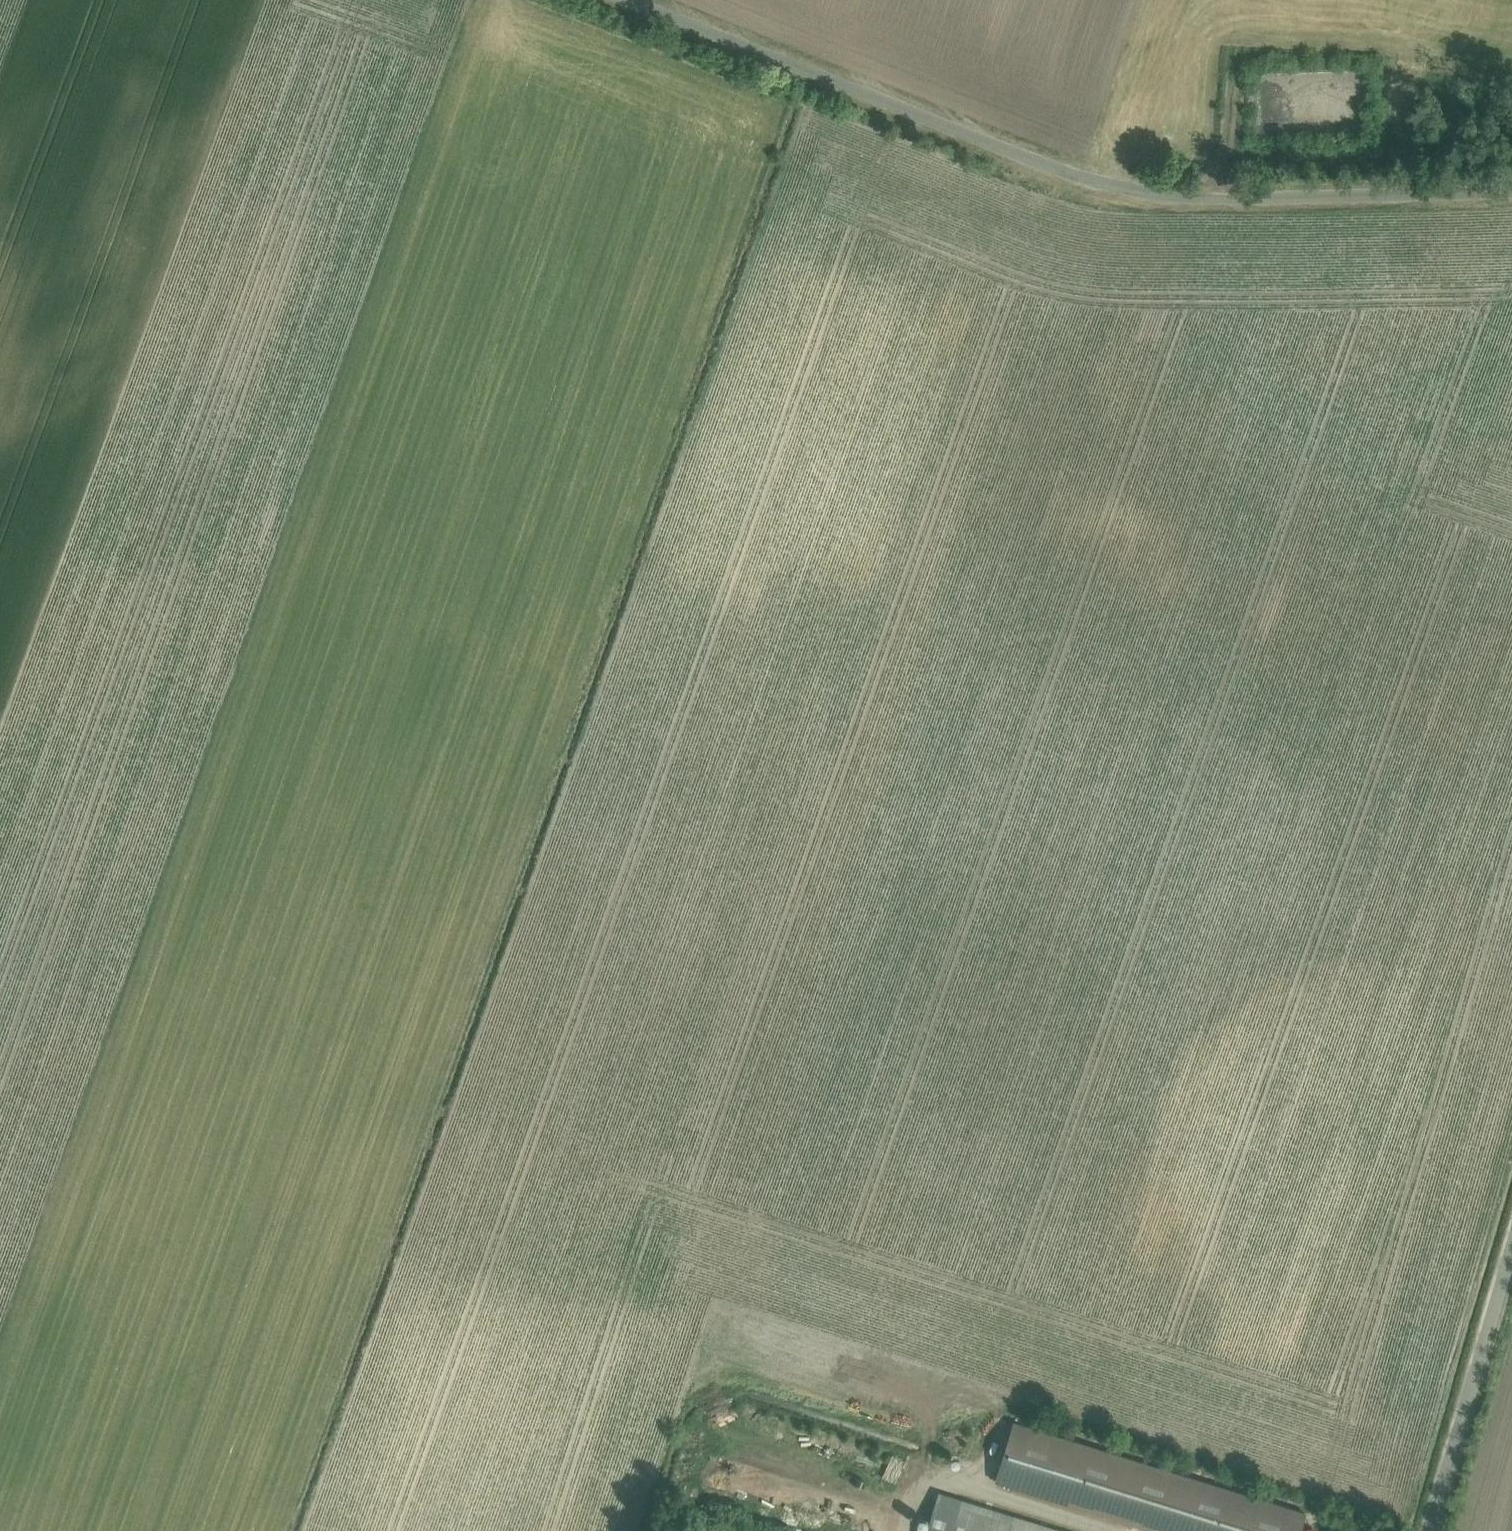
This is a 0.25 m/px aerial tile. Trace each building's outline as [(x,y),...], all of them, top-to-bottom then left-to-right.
[(998,1489),(1131,1530),(1310,1530),(1314,1517),(1018,1424),(998,1489)] [(937,1530),(1053,1530),(947,1499),(937,1530)]
